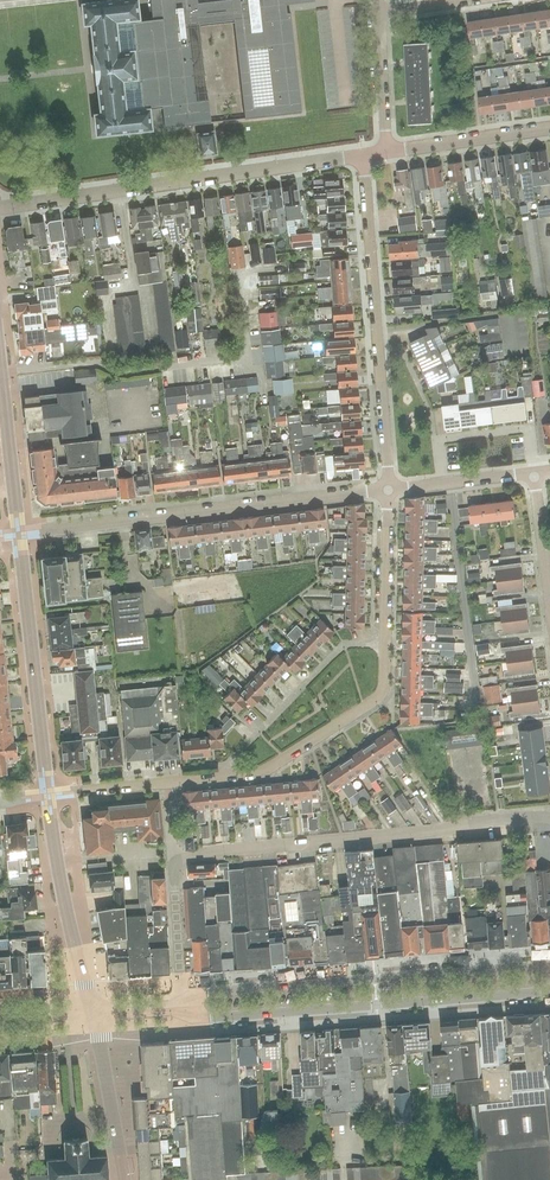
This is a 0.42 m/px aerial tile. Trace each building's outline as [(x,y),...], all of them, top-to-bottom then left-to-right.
[(82,3),(84,24),(91,23),(94,54),(93,54),(95,71),(97,82),(101,113),(94,113),(96,134),(152,128),(150,107),(148,107),(148,106),(172,103),(174,125),(174,126),(193,124),(193,123),(211,121),(208,98),(196,100),(191,58),(197,57),(198,58),(199,54),(199,50),(199,46),(198,42),(196,39),(194,36),(191,33),(188,31),(187,24),(234,19),(245,118),(268,115),(292,113),(292,112),(301,111),(290,13),(290,11),(287,12),(286,4),(301,2),(315,0),(160,0),(162,17),(139,19),(138,18),(139,18),(137,0),(108,0),(82,3)] [(549,10),(536,12),(538,28),(549,26),(549,16),(549,10)] [(532,36),(531,29),(538,28),(536,12),(522,14),(527,47),(532,46),(531,36),(532,36)] [(527,47),(522,14),(509,16),(511,32),(518,31),(519,38),(520,38),(522,48),(527,47)] [(511,32),(509,16),(495,18),(498,34),(511,32)] [(498,34),(495,18),(482,20),(484,36),(498,34)] [(478,44),(477,37),(484,36),(482,20),(468,22),(473,55),(478,54),(477,45),(478,44)] [(408,43),(410,83),(431,82),(429,42),(408,43)] [(514,53),(506,54),(507,62),(515,61),(514,53)] [(549,104),(546,87),(539,88),(538,81),(537,81),(536,71),(530,72),(532,82),(533,89),(535,106),(549,104)] [(522,108),(519,91),(511,93),(509,75),(504,76),(508,110),(522,108)] [(508,110),(504,76),(498,77),(500,86),(498,87),(499,94),(493,95),(495,112),(508,110)] [(433,121),(431,82),(410,83),(412,122),(433,121)] [(533,89),(519,91),(522,108),(535,106),(533,89)] [(495,112),(493,95),(479,97),(481,114),(495,112)] [(217,154),(214,134),(214,131),(197,134),(200,156),(217,154)] [(546,150),(544,150),(542,149),(539,150),(537,151),(531,152),(534,171),(532,171),(534,186),(539,185),(549,183),(549,168),(548,168),(546,150)] [(517,172),(521,172),(525,200),(530,200),(536,199),(530,161),(528,161),(527,152),(514,153),(517,172)] [(499,156),(502,174),(503,184),(510,184),(512,198),(518,197),(516,183),(512,154),(499,156)] [(501,198),(499,187),(495,156),(481,158),(484,177),(492,176),(496,199),(501,198)] [(476,200),(479,200),(480,209),(486,208),(479,159),(466,161),(469,181),(475,180),(476,184),(474,184),(476,200)] [(468,204),(466,189),(462,161),(449,163),(451,181),(459,180),(463,205),(468,204)] [(440,199),(442,207),(450,205),(449,197),(447,188),(447,184),(444,185),(441,165),(436,166),(435,165),(430,166),(429,167),(427,168),(430,187),(432,187),(434,200),(440,199)] [(411,169),(415,190),(417,204),(422,203),(420,189),(428,188),(425,167),(411,169)] [(404,189),(406,199),(408,215),(415,214),(408,169),(398,171),(399,175),(395,176),(397,190),(404,189)] [(343,188),(344,187),(343,181),(342,181),(342,180),(324,181),(325,187),(314,188),(315,197),(318,197),(318,194),(325,193),(325,195),(343,194),(343,188)] [(287,220),(294,219),(292,204),(299,203),(297,185),(283,187),(287,220)] [(268,200),(271,219),(273,235),(279,234),(275,208),(283,206),(280,188),(267,189),(269,200),(268,200)] [(260,209),(267,208),(265,190),(251,192),(257,231),(263,230),(261,216),(260,216),(259,211),(260,211),(260,209)] [(253,221),(251,209),(249,192),(235,194),(241,232),(249,230),(248,221),(253,221)] [(228,212),(235,211),(233,194),(220,196),(225,229),(230,228),(229,221),(230,221),(228,212)] [(327,212),(345,210),(344,196),(316,198),(317,204),(327,204),(327,212)] [(204,198),(208,224),(211,247),(217,246),(213,224),(212,215),(220,213),(218,197),(204,198)] [(196,217),(204,216),(202,199),(189,201),(193,229),(198,229),(196,217)] [(186,201),(173,203),(179,239),(179,236),(184,235),(183,228),(190,227),(186,201)] [(179,239),(173,203),(158,205),(162,225),(169,224),(172,240),(179,239)] [(537,206),(538,217),(549,215),(549,204),(537,206)] [(155,205),(143,207),(147,241),(153,240),(151,226),(158,225),(155,205)] [(147,241),(143,207),(130,209),(133,229),(141,228),(142,233),(136,234),(137,242),(147,241)] [(100,245),(101,250),(110,248),(109,243),(108,243),(107,236),(117,235),(114,211),(99,213),(103,236),(98,237),(99,245),(100,245)] [(328,228),(346,227),(345,213),(318,215),(319,221),(328,220),(328,228)] [(81,218),(86,251),(86,257),(92,256),(92,250),(90,237),(97,236),(95,216),(92,216),(92,215),(87,215),(87,217),(81,218)] [(418,230),(416,215),(398,218),(401,233),(418,230)] [(78,217),(64,219),(68,246),(82,244),(78,217)] [(451,228),(450,218),(436,220),(437,229),(450,228),(451,228)] [(61,257),(61,256),(62,263),(65,265),(67,264),(64,241),(61,219),(50,221),(47,223),(50,241),(60,240),(60,243),(59,243),(61,257)] [(433,231),(432,219),(423,220),(424,232),(433,231)] [(50,262),(47,242),(44,222),(31,224),(34,244),(41,243),(44,263),(50,262)] [(539,230),(538,224),(523,226),(524,232),(539,230)] [(6,230),(11,269),(25,267),(23,248),(28,247),(27,238),(24,238),(22,225),(7,227),(6,230)] [(452,235),(451,228),(450,228),(437,229),(438,236),(452,235)] [(346,236),(345,230),(319,231),(320,246),(322,246),(322,255),(335,254),(334,244),(346,243),(346,242),(347,242),(347,236),(346,236)] [(540,237),(539,230),(524,232),(525,239),(540,237)] [(312,234),(291,236),(292,248),(313,246),(312,234)] [(526,247),(524,234),(516,235),(518,248),(526,247)] [(541,244),(540,237),(525,239),(526,246),(541,244)] [(203,248),(201,239),(194,240),(195,249),(203,248)] [(391,259),(452,254),(451,242),(419,244),(418,239),(400,241),(400,243),(390,244),(391,259)] [(251,259),(261,258),(258,242),(249,243),(251,259)] [(542,251),(541,244),(526,246),(527,253),(542,251)] [(246,266),(243,245),(228,247),(231,268),(246,266)] [(277,262),(275,246),(262,248),(264,263),(277,262)] [(139,285),(153,283),(162,281),(158,252),(148,253),(148,251),(135,253),(139,285)] [(543,257),(542,251),(527,253),(528,259),(543,257)] [(486,266),(493,265),(492,254),(485,255),(486,266)] [(452,271),(451,256),(440,257),(441,272),(452,271)] [(544,264),(543,257),(528,259),(529,266),(544,264)] [(316,266),(316,272),(349,269),(349,258),(329,259),(330,265),(316,266)] [(421,274),(420,265),(425,265),(425,259),(402,260),(402,261),(393,262),(393,268),(392,269),(393,274),(394,275),(394,276),(402,275),(402,276),(421,274)] [(306,271),(305,263),(288,264),(288,272),(306,271)] [(545,271),(544,264),(529,266),(530,273),(545,271)] [(122,278),(120,268),(103,271),(104,280),(122,278)] [(350,280),(349,269),(316,272),(317,277),(331,276),(331,282),(350,280)] [(184,287),(182,270),(173,271),(175,288),(184,287)] [(545,278),(545,271),(530,273),(531,280),(545,278)] [(71,282),(70,274),(53,276),(55,285),(71,282)] [(279,283),(279,274),(259,275),(259,285),(279,283)] [(414,284),(427,283),(426,276),(404,278),(404,279),(394,280),(395,285),(394,287),(394,291),(395,292),(395,294),(403,293),(403,294),(414,293),(414,284)] [(443,291),(454,291),(453,276),(443,276),(443,291)] [(44,279),(45,287),(53,286),(53,278),(44,279)] [(546,284),(545,278),(531,280),(532,286),(546,284)] [(498,299),(496,279),(480,281),(483,301),(498,299)] [(514,294),(512,279),(500,281),(503,296),(514,294)] [(97,295),(109,294),(107,280),(96,281),(97,295)] [(351,291),(350,280),(331,282),(332,287),(317,288),(318,294),(351,291)] [(166,281),(162,281),(153,283),(154,290),(167,288),(166,281)] [(547,291),(546,284),(532,286),(532,293),(547,291)] [(36,288),(38,304),(28,305),(27,303),(16,304),(16,307),(14,308),(15,313),(17,314),(17,317),(18,317),(19,329),(43,327),(42,314),(58,312),(55,285),(53,286),(45,287),(36,288)] [(168,295),(167,288),(154,290),(155,297),(168,295)] [(281,297),(281,288),(260,289),(261,298),(281,297)] [(352,303),(351,291),(318,294),(318,300),(333,299),(333,304),(352,303)] [(433,293),(433,295),(396,298),(396,306),(395,306),(396,312),(397,312),(397,313),(408,312),(409,313),(413,313),(414,311),(416,311),(415,305),(441,303),(440,300),(454,299),(453,291),(433,293)] [(549,300),(547,291),(532,293),(534,302),(549,300)] [(138,295),(126,296),(126,303),(139,301),(138,295)] [(169,302),(168,295),(155,297),(156,304),(169,302)] [(140,308),(139,301),(126,303),(127,310),(140,308)] [(170,309),(169,302),(156,304),(157,310),(170,309)] [(126,303),(117,304),(114,305),(115,311),(127,310),(126,303)] [(352,317),(353,316),(353,312),(352,311),(351,305),(318,307),(319,314),(333,313),(333,321),(352,319),(352,317)] [(203,331),(200,307),(188,309),(190,332),(203,331)] [(141,314),(140,308),(127,310),(128,316),(141,314)] [(171,316),(170,309),(157,310),(158,317),(171,316)] [(458,309),(433,311),(433,318),(458,316),(458,309)] [(128,316),(127,310),(115,311),(115,318),(128,316)] [(277,326),(276,312),(261,313),(262,327),(277,326)] [(142,321),(141,314),(128,316),(129,323),(142,321)] [(129,323),(128,316),(115,318),(116,324),(129,323)] [(172,323),(171,316),(158,317),(159,324),(172,323)] [(500,325),(499,318),(487,319),(488,327),(500,325)] [(19,341),(20,344),(18,345),(19,350),(21,351),(21,354),(33,353),(33,350),(45,349),(45,343),(87,338),(87,334),(101,332),(100,320),(59,325),(47,326),(43,327),(19,329),(20,341),(19,341)] [(143,328),(142,321),(129,323),(130,329),(143,328)] [(353,321),(319,324),(310,325),(310,331),(334,329),(335,337),(354,336),(354,334),(354,332),(354,329),(353,328),(353,321)] [(467,323),(471,332),(478,329),(474,322),(467,323)] [(130,329),(129,323),(116,324),(117,331),(130,329)] [(173,330),(172,323),(159,324),(160,331),(173,330)] [(501,332),(500,325),(488,327),(489,334),(501,332)] [(144,334),(143,328),(130,329),(131,336),(144,334)] [(131,336),(130,329),(117,331),(118,338),(131,336)] [(189,346),(188,329),(175,330),(177,348),(189,346)] [(221,344),(219,329),(204,330),(205,345),(221,344)] [(281,343),(279,329),(261,331),(263,345),(284,344),(284,343),(281,343)] [(438,348),(434,338),(441,333),(439,329),(410,343),(417,358),(438,348),(438,347),(438,348)] [(174,337),(173,330),(160,331),(161,338),(174,337)] [(502,339),(501,332),(489,334),(490,341),(502,339)] [(144,341),(144,334),(131,336),(132,342),(144,341)] [(132,342),(131,336),(118,338),(119,344),(132,342)] [(175,344),(174,337),(161,338),(162,345),(175,344)] [(354,338),(321,341),(312,341),(313,350),(321,349),(321,355),(355,352),(355,351),(356,349),(355,345),(354,344),(354,338)] [(145,347),(144,341),(132,342),(132,349),(145,347)] [(132,349),(132,342),(119,344),(120,351),(132,349)] [(504,350),(503,343),(491,344),(492,352),(504,350)] [(175,350),(175,344),(162,345),(162,352),(175,350)] [(286,360),(284,344),(263,345),(265,362),(283,360),(286,360)] [(445,362),(441,353),(448,348),(446,344),(438,347),(438,348),(417,358),(424,373),(445,363),(445,362)] [(146,354),(145,347),(132,349),(133,356),(146,354)] [(133,356),(132,349),(120,351),(121,358),(133,356)] [(505,357),(504,350),(492,352),(493,359),(505,357)] [(356,367),(357,366),(357,362),(356,361),(355,355),(322,357),(322,364),(337,363),(337,370),(356,369),(356,367)] [(452,378),(448,368),(455,363),(453,359),(445,362),(445,363),(424,373),(431,388),(445,381),(452,378)] [(285,376),(283,360),(265,362),(267,378),(285,376)] [(97,383),(96,368),(74,370),(76,385),(97,383)] [(357,384),(358,382),(358,379),(357,377),(356,371),(323,374),(324,380),(338,379),(339,387),(358,385),(357,384)] [(452,378),(445,381),(447,392),(457,390),(455,376),(452,378)] [(523,386),(519,387),(518,396),(508,397),(511,420),(528,418),(525,397),(533,396),(531,376),(522,377),(523,386)] [(259,392),(257,377),(245,378),(247,393),(259,392)] [(247,393),(245,378),(234,379),(236,394),(247,393)] [(294,393),(292,378),(273,380),(274,395),(294,393)] [(466,379),(467,386),(474,385),(473,378),(466,379)] [(236,394),(234,379),(224,380),(226,395),(236,394)] [(126,381),(104,384),(105,391),(127,388),(126,381)] [(225,399),(223,382),(213,383),(215,400),(225,399)] [(213,403),(211,383),(197,384),(200,404),(213,403)] [(200,404),(197,384),(187,385),(190,405),(200,404)] [(188,403),(186,386),(175,387),(178,409),(188,407),(187,403),(188,403)] [(178,409),(175,387),(163,389),(166,414),(178,413),(177,409),(178,409)] [(358,388),(326,390),(326,391),(327,404),(359,402),(359,400),(360,399),(360,395),(358,394),(358,388)] [(508,397),(507,388),(502,389),(502,398),(492,399),(495,422),(511,420),(508,397)] [(535,397),(545,396),(544,388),(534,389),(535,397)] [(90,419),(93,418),(91,403),(88,404),(87,390),(81,391),(81,390),(58,393),(24,397),(26,407),(25,407),(27,429),(28,429),(29,439),(63,436),(86,433),(91,432),(90,419)] [(492,399),(491,390),(486,391),(486,400),(476,401),(475,401),(478,424),(495,422),(492,399)] [(475,401),(476,401),(475,392),(470,393),(470,402),(460,403),(459,403),(462,427),(478,424),(475,401)] [(459,403),(460,403),(458,394),(454,395),(453,404),(443,405),(446,429),(462,427),(459,403)] [(278,405),(277,395),(269,396),(270,405),(278,405)] [(360,416),(361,415),(361,411),(359,410),(359,404),(327,406),(328,413),(341,412),(342,419),(360,418),(360,416)] [(326,470),(324,456),(324,453),(315,455),(313,435),(303,437),(300,414),(287,415),(293,466),(301,465),(302,473),(307,472),(307,473),(308,472),(308,474),(316,473),(316,472),(326,470)] [(287,424),(286,415),(275,417),(276,426),(287,424)] [(361,433),(362,431),(362,427),(361,426),(360,420),(321,423),(322,430),(343,428),(343,435),(361,434),(361,433)] [(321,423),(302,425),(303,435),(322,434),(322,430),(321,423)] [(159,433),(160,444),(168,443),(166,432),(159,433)] [(157,434),(147,435),(148,442),(158,441),(157,434)] [(118,435),(110,436),(111,444),(119,443),(118,435)] [(362,449),(364,448),(363,444),(362,442),(362,437),(330,439),(330,445),(344,444),(345,452),(363,450),(362,449)] [(48,505),(117,497),(114,466),(97,468),(96,464),(99,463),(97,450),(98,438),(63,442),(66,453),(67,464),(55,465),(53,447),(30,450),(35,494),(35,498),(44,505),(48,505)] [(291,475),(289,456),(288,450),(283,451),(281,442),(276,443),(280,477),(283,476),(284,477),(290,476),(290,475),(291,475)] [(280,477),(276,443),(270,443),(272,458),(267,459),(269,479),(276,478),(277,477),(280,477)] [(269,479),(267,459),(261,460),(260,453),(264,453),(263,444),(254,445),(258,479),(261,479),(262,480),(269,479)] [(258,479),(254,445),(248,446),(249,454),(244,455),(245,462),(244,462),(247,482),(254,481),(255,480),(258,479)] [(235,482),(231,448),(226,449),(227,464),(222,465),(224,484),(225,483),(225,485),(232,484),(232,483),(235,482)] [(247,482),(244,462),(239,462),(237,448),(231,448),(235,482),(239,482),(240,483),(247,482)] [(210,485),(206,451),(200,452),(202,467),(196,468),(199,488),(206,487),(207,486),(210,485)] [(211,451),(206,451),(210,485),(213,485),(214,486),(220,485),(220,484),(221,484),(219,465),(213,465),(211,451)] [(192,489),(199,488),(196,468),(195,453),(183,454),(188,488),(191,488),(192,489)] [(363,453),(324,456),(326,470),(336,469),(345,469),(364,467),(364,466),(365,464),(365,461),(363,459),(363,453)] [(172,456),(177,491),(184,490),(184,488),(188,488),(183,454),(172,456)] [(177,491),(174,470),(169,471),(167,456),(161,457),(165,491),(169,490),(170,491),(177,491)] [(165,491),(161,457),(155,458),(157,473),(152,473),(154,492),(155,492),(155,493),(161,493),(162,491),(165,491)] [(145,494),(151,493),(149,473),(148,461),(142,462),(143,471),(144,471),(145,474),(135,475),(137,495),(139,494),(140,495),(144,495),(145,494)] [(121,498),(135,496),(131,465),(125,466),(126,475),(128,474),(129,477),(118,478),(121,498)] [(407,498),(407,510),(434,511),(434,505),(426,505),(426,496),(407,498)] [(514,500),(499,502),(502,525),(509,525),(508,518),(516,517),(514,500)] [(448,511),(447,502),(437,503),(438,512),(448,511)] [(502,525),(499,502),(484,504),(486,521),(487,521),(495,520),(496,526),(502,525)] [(346,505),(345,517),(364,518),(365,503),(346,505)] [(486,521),(484,504),(469,505),(471,523),(481,522),(481,526),(488,525),(487,521),(486,521)] [(324,508),(311,510),(315,542),(320,542),(318,528),(326,527),(324,508)] [(315,542),(311,510),(310,510),(298,512),(300,530),(308,529),(309,543),(315,542)] [(425,519),(425,512),(434,513),(434,511),(407,510),(407,512),(407,524),(439,525),(439,519),(425,519)] [(300,530),(298,512),(285,513),(289,546),(294,545),(293,533),(292,531),(300,530)] [(289,546),(285,513),(272,515),(274,533),(282,532),(284,546),(289,546)] [(274,533),(272,515),(259,517),(259,516),(263,549),(268,548),(266,534),(274,533)] [(263,549),(259,516),(246,518),(248,536),(256,535),(258,549),(263,549)] [(364,518),(345,517),(335,517),(335,524),(347,524),(347,531),(366,531),(367,518),(364,518)] [(248,536),(246,518),(233,519),(237,552),(242,551),(240,537),(248,536)] [(237,552),(233,519),(233,520),(220,521),(222,540),(230,539),(232,553),(237,552)] [(222,540),(220,521),(207,523),(211,555),(216,554),(215,540),(222,540)] [(211,555),(207,523),(194,524),(196,543),(204,542),(206,556),(211,555)] [(196,543),(194,524),(181,526),(185,558),(190,558),(189,544),(196,543)] [(438,533),(439,525),(407,524),(406,538),(425,539),(425,533),(438,533)] [(185,558),(181,526),(168,527),(170,546),(178,545),(179,547),(180,559),(185,558)] [(137,550),(165,547),(164,536),(151,537),(150,529),(135,531),(137,550)] [(366,533),(366,531),(347,531),(347,539),(334,538),(334,544),(365,545),(366,533)] [(425,546),(425,539),(406,538),(406,539),(406,552),(438,553),(438,547),(425,546)] [(365,559),(365,545),(334,544),(334,551),(347,552),(347,559),(365,559)] [(518,555),(517,547),(508,548),(509,556),(518,555)] [(509,556),(508,548),(501,549),(502,557),(509,556)] [(438,560),(438,553),(406,552),(405,566),(424,567),(424,560),(438,560)] [(489,552),(480,553),(480,560),(490,560),(489,552)] [(84,578),(82,554),(42,558),(46,602),(103,596),(101,576),(84,578)] [(481,561),(479,554),(472,555),(473,563),(481,561)] [(365,573),(365,559),(347,559),(346,566),(333,566),(333,572),(365,573)] [(522,562),(491,566),(492,572),(496,571),(497,580),(523,577),(522,562)] [(424,574),(424,567),(405,566),(405,567),(406,567),(406,580),(437,581),(437,575),(424,574)] [(171,578),(170,568),(162,569),(164,586),(172,585),(171,581),(171,578)] [(364,586),(365,573),(333,572),(333,578),(346,579),(346,586),(364,586)] [(478,572),(468,573),(469,582),(479,581),(478,572)] [(525,591),(523,577),(497,580),(498,589),(494,589),(495,595),(525,591)] [(437,588),(437,581),(406,580),(405,594),(423,595),(424,588),(437,588)] [(364,600),(364,586),(346,586),(346,593),(333,593),(333,599),(364,600)] [(142,591),(123,593),(111,595),(118,651),(148,648),(142,591)] [(437,602),(423,602),(423,595),(405,594),(404,608),(437,609),(437,602)] [(364,614),(364,600),(333,599),(333,606),(346,606),(345,613),(345,614),(364,614)] [(527,603),(496,607),(497,612),(501,612),(502,621),(529,617),(527,603)] [(56,618),(49,619),(51,631),(70,629),(69,620),(86,618),(85,612),(65,614),(65,616),(56,617),(56,618)] [(423,620),(423,612),(404,612),(404,626),(436,627),(436,620),(423,620)] [(364,628),(364,614),(345,614),(345,613),(332,613),(332,619),(345,620),(345,627),(364,628)] [(324,642),(311,628),(306,633),(289,617),(284,622),(292,629),(314,651),(324,642)] [(531,632),(529,617),(502,621),(503,630),(499,630),(500,636),(531,632)] [(320,619),(311,628),(324,642),(334,632),(320,619)] [(481,623),(473,624),(474,634),(482,633),(481,623)] [(436,633),(436,627),(404,626),(404,640),(422,640),(423,633),(436,633)] [(87,634),(87,631),(87,627),(70,629),(51,631),(53,647),(72,645),(70,635),(74,634),(74,633),(77,633),(78,635),(87,634)] [(314,651),(292,629),(287,635),(296,644),(291,648),(305,662),(305,661),(314,651)] [(456,642),(422,641),(422,640),(404,640),(404,653),(422,654),(422,648),(456,649),(456,642)] [(490,643),(477,645),(478,654),(491,653),(490,643)] [(532,643),(501,647),(502,653),(506,652),(508,661),(534,658),(532,643)] [(84,647),(74,648),(52,650),(53,660),(59,660),(59,666),(78,664),(79,670),(93,669),(92,662),(86,662),(84,647)] [(305,662),(291,648),(282,658),(277,653),(296,672),(305,662)] [(231,658),(226,653),(222,656),(228,662),(231,658)] [(296,672),(277,653),(267,663),(280,676),(290,667),(295,672),(296,672)] [(422,668),(422,654),(404,653),(403,667),(422,668)] [(536,672),(534,658),(508,661),(509,670),(504,671),(505,676),(536,672)] [(280,676),(267,663),(258,673),(271,686),(280,676)] [(7,667),(0,668),(0,683),(7,683),(7,682),(6,675),(8,675),(7,667)] [(422,675),(422,668),(403,667),(403,681),(435,682),(435,675),(422,675)] [(99,730),(96,693),(93,669),(79,670),(79,671),(74,672),(78,704),(80,732),(85,732),(85,735),(95,734),(95,731),(99,730)] [(271,686),(258,673),(248,683),(262,696),(261,696),(271,686)] [(462,681),(462,673),(447,673),(447,681),(462,681)] [(498,676),(481,679),(483,687),(484,686),(499,684),(498,676)] [(247,701),(224,679),(219,684),(228,693),(224,698),(237,711),(247,701)] [(262,696),(248,683),(244,688),(234,679),(230,683),(225,679),(224,679),(247,701),(252,706),(262,696)] [(421,695),(421,688),(434,688),(435,682),(403,681),(403,694),(402,694),(402,695),(421,695)] [(465,692),(465,682),(445,682),(445,692),(465,692)] [(7,683),(0,683),(0,698),(8,697),(8,695),(10,695),(9,689),(7,689),(7,683)] [(503,700),(500,684),(499,684),(484,686),(486,703),(503,700)] [(537,684),(507,688),(507,693),(512,693),(513,702),(539,698),(537,684)] [(180,731),(178,704),(176,685),(121,690),(126,737),(125,737),(128,760),(154,757),(154,759),(179,756),(176,731),(180,731)] [(108,737),(106,718),(104,692),(96,693),(99,730),(101,745),(97,745),(98,756),(102,756),(103,764),(121,762),(119,736),(108,737)] [(434,702),(421,702),(421,695),(402,695),(402,709),(434,709),(434,702)] [(469,705),(470,696),(460,696),(460,705),(469,705)] [(8,697),(0,698),(0,713),(10,712),(8,697)] [(541,713),(539,698),(513,702),(514,711),(510,711),(510,717),(541,713)] [(82,747),(80,732),(78,704),(69,705),(73,741),(62,742),(65,768),(84,766),(83,758),(86,757),(85,746),(82,747)] [(420,723),(421,715),(433,716),(434,709),(402,709),(402,722),(420,723)] [(10,712),(0,713),(0,728),(11,727),(10,712)] [(486,717),(487,727),(501,725),(500,715),(486,717)] [(221,727),(213,728),(213,723),(207,723),(208,737),(209,737),(211,755),(210,748),(224,746),(222,734),(225,733),(236,722),(230,717),(221,727)] [(447,749),(485,744),(483,726),(445,731),(447,749)] [(11,727),(0,728),(0,743),(13,741),(12,735),(14,735),(14,728),(12,729),(11,727)] [(543,732),(543,727),(520,730),(522,746),(545,743),(543,732)] [(392,729),(381,736),(400,764),(404,761),(397,751),(395,753),(393,751),(403,744),(392,729)] [(400,764),(381,736),(370,744),(380,760),(390,753),(391,755),(389,757),(396,767),(400,764)] [(211,755),(209,737),(208,737),(195,738),(197,757),(211,755)] [(197,757),(195,738),(181,739),(183,758),(197,757)] [(16,741),(13,741),(0,743),(0,774),(7,773),(5,760),(10,760),(10,762),(17,761),(16,759),(18,759),(16,741)] [(545,746),(545,743),(522,746),(524,763),(547,760),(545,746)] [(373,765),(380,760),(370,744),(358,752),(377,779),(381,777),(373,765)] [(377,779),(358,752),(347,760),(357,776),(365,770),(373,782),(377,779)] [(358,792),(356,789),(350,780),(357,776),(347,760),(335,768),(359,803),(361,805),(372,797),(365,787),(358,792)] [(413,771),(405,760),(404,761),(400,764),(407,775),(413,771)] [(547,760),(524,763),(526,772),(526,777),(527,779),(549,776),(549,774),(547,760)] [(399,764),(396,767),(402,775),(406,773),(400,764),(399,764)] [(359,803),(335,768),(324,775),(335,791),(342,786),(355,805),(359,803)] [(549,776),(527,779),(529,795),(549,792),(549,781),(549,776)] [(319,778),(306,780),(309,813),(313,812),(312,798),(321,797),(319,778)] [(309,813),(306,780),(305,780),(292,781),(294,800),(302,799),(304,813),(309,813)] [(294,800),(292,781),(279,783),(282,815),(286,815),(285,803),(285,801),(294,800)] [(282,815),(279,783),(265,784),(267,802),(275,802),(277,816),(282,815)] [(267,802),(265,784),(252,785),(255,818),(259,817),(260,817),(258,806),(258,803),(267,802)] [(255,818),(252,785),(238,787),(240,805),(249,804),(250,818),(255,818)] [(240,805),(238,787),(225,788),(228,821),(228,820),(233,820),(231,806),(240,805)] [(229,835),(228,821),(225,788),(211,789),(213,808),(222,807),(223,823),(220,823),(221,836),(229,835)] [(213,808),(211,789),(198,791),(198,790),(201,823),(206,823),(205,808),(213,808)] [(201,823),(198,790),(184,791),(186,810),(195,809),(196,824),(201,823)] [(412,806),(403,792),(394,798),(404,812),(412,806)] [(429,804),(420,793),(413,798),(422,809),(429,804)] [(397,808),(389,797),(382,802),(390,814),(397,808)] [(139,840),(163,837),(159,800),(151,800),(107,804),(107,805),(99,806),(99,808),(90,809),(91,817),(83,818),(87,853),(97,852),(97,851),(112,850),(111,841),(114,840),(113,830),(137,828),(137,830),(138,830),(139,840)] [(344,813),(339,815),(343,824),(348,821),(344,813)] [(292,831),(290,817),(283,817),(284,832),(292,831)] [(318,829),(317,817),(310,818),(311,830),(318,829)] [(356,829),(355,822),(343,824),(344,831),(356,829)] [(9,848),(6,849),(7,860),(18,859),(28,858),(25,834),(28,833),(27,823),(7,825),(9,848)] [(210,837),(209,825),(202,825),(203,837),(210,837)] [(483,874),(506,873),(503,838),(459,842),(460,862),(463,861),(465,887),(484,885),(483,874)] [(453,950),(448,897),(443,844),(416,846),(421,891),(424,935),(425,935),(427,952),(453,950)] [(421,891),(416,846),(394,848),(395,854),(402,919),(406,954),(422,953),(420,936),(424,935),(421,891)] [(386,956),(375,857),(374,849),(345,851),(346,852),(347,852),(352,891),(354,908),(356,935),(363,935),(366,958),(386,956)] [(402,919),(395,854),(375,857),(386,956),(405,954),(401,919),(402,919)] [(532,864),(533,870),(536,870),(536,869),(538,869),(537,854),(531,854),(532,859),(521,860),(522,865),(532,864)] [(18,859),(7,860),(10,885),(28,883),(28,876),(26,876),(26,871),(20,872),(18,859)] [(319,889),(316,861),(277,866),(280,895),(284,928),(287,928),(291,965),(327,961),(319,889)] [(189,877),(217,875),(216,864),(188,865),(189,877)] [(280,895),(277,866),(277,865),(263,866),(270,928),(270,930),(284,928),(280,895)] [(270,928),(263,866),(244,867),(244,868),(229,869),(231,892),(230,892),(232,908),(234,931),(233,931),(236,969),(271,966),(267,928),(270,928)] [(538,869),(542,911),(547,910),(549,910),(549,914),(549,868),(538,869)] [(538,869),(536,869),(536,870),(533,870),(526,871),(527,893),(529,913),(529,921),(532,920),(534,943),(549,942),(549,940),(547,910),(542,911),(538,869)] [(113,871),(89,874),(90,876),(89,878),(89,882),(90,884),(91,891),(114,889),(124,888),(123,875),(113,876),(113,871)] [(152,903),(166,902),(165,871),(151,872),(152,903)] [(527,893),(526,871),(512,871),(514,893),(527,893)] [(139,875),(142,914),(152,914),(151,875),(139,875)] [(207,926),(206,911),(205,896),(205,887),(190,888),(193,940),(208,939),(207,931),(207,926)] [(0,907),(0,919),(11,918),(24,917),(23,908),(36,907),(34,888),(18,890),(17,888),(8,889),(9,902),(12,901),(12,906),(0,907)] [(124,892),(124,888),(114,889),(116,906),(97,910),(103,942),(105,941),(127,937),(126,916),(125,916),(125,907),(124,892)] [(348,960),(366,958),(363,935),(356,935),(354,908),(352,891),(343,892),(345,908),(342,909),(344,925),(345,925),(346,933),(348,960)] [(219,919),(231,919),(230,908),(232,908),(230,892),(218,893),(218,896),(205,896),(206,911),(207,926),(208,926),(208,937),(217,936),(217,937),(210,938),(212,970),(223,970),(222,941),(221,941),(219,919)] [(528,929),(526,913),(529,913),(527,893),(514,893),(507,894),(508,914),(510,931),(509,931),(510,945),(532,943),(531,929),(528,929)] [(466,949),(461,895),(448,897),(453,950),(466,949)] [(334,914),(332,896),(323,898),(325,915),(334,914)] [(491,947),(505,946),(502,906),(497,907),(498,922),(490,923),(491,947)] [(168,924),(167,909),(153,910),(153,914),(147,914),(147,919),(147,925),(157,924),(157,925),(168,924)] [(149,948),(148,939),(147,925),(147,919),(147,914),(126,916),(127,937),(128,953),(130,977),(151,975),(150,952),(149,948)] [(469,949),(490,947),(487,916),(466,918),(469,949)] [(234,969),(231,919),(219,919),(221,941),(222,941),(223,970),(234,969)] [(169,950),(168,924),(157,925),(157,924),(147,925),(148,939),(149,948),(150,952),(151,975),(170,973),(169,950)] [(346,933),(345,925),(344,925),(332,926),(333,934),(327,935),(329,961),(348,960),(346,933)] [(288,965),(284,929),(270,931),(274,966),(288,965)] [(10,945),(10,948),(10,955),(10,956),(12,986),(13,986),(13,985),(15,985),(15,982),(18,982),(19,985),(25,985),(26,985),(25,971),(29,970),(30,970),(29,962),(28,962),(28,955),(28,947),(36,947),(40,946),(40,936),(10,938),(10,945)] [(128,953),(127,937),(105,941),(107,954),(109,978),(130,977),(128,953)] [(210,970),(208,939),(193,940),(195,972),(210,970)] [(0,986),(0,987),(11,986),(12,985),(12,986),(10,956),(10,955),(10,948),(10,945),(0,946),(0,986)] [(36,947),(28,947),(28,955),(28,962),(29,962),(30,970),(30,984),(47,983),(45,949),(36,950),(36,947)] [(545,1067),(543,1042),(544,1042),(541,1013),(518,1015),(508,1016),(510,1033),(513,1033),(514,1043),(506,1043),(504,1016),(481,1018),(483,1043),(481,1046),(484,1077),(481,1077),(466,1078),(456,1079),(457,1094),(458,1102),(472,1101),(473,1103),(478,1150),(481,1179),(549,1179),(549,1083),(545,1067)] [(478,1047),(479,1040),(481,1040),(478,1018),(459,1020),(460,1021),(464,1065),(465,1067),(466,1078),(481,1077),(478,1047)] [(460,1021),(441,1022),(443,1042),(450,1053),(452,1075),(465,1073),(464,1065),(460,1021)] [(452,1075),(450,1053),(433,1054),(430,1022),(405,1024),(407,1052),(424,1050),(426,1072),(433,1071),(433,1076),(435,1096),(457,1094),(456,1079),(453,1079),(452,1075)] [(392,1123),(412,1122),(410,1091),(411,1091),(408,1062),(407,1062),(404,1024),(388,1025),(392,1075),(394,1075),(395,1092),(390,1093),(392,1123)] [(366,1079),(387,1077),(382,1025),(362,1027),(366,1079)] [(352,1070),(350,1054),(364,1053),(361,1027),(341,1029),(343,1051),(337,1052),(338,1070),(324,1071),(326,1095),(327,1109),(324,1109),(324,1113),(366,1110),(363,1068),(352,1070)] [(324,1032),(316,1033),(316,1052),(317,1052),(336,1050),(335,1029),(324,1030),(324,1032)] [(317,1055),(317,1052),(316,1052),(316,1033),(315,1031),(303,1031),(303,1033),(302,1033),(301,1034),(301,1037),(302,1038),(302,1039),(303,1039),(304,1056),(301,1056),(302,1073),(293,1074),(294,1097),(304,1096),(303,1087),(316,1087),(317,1096),(326,1095),(324,1071),(324,1058),(320,1058),(320,1055),(317,1055)] [(282,1058),(280,1033),(262,1034),(264,1060),(272,1059),(273,1070),(279,1069),(278,1059),(282,1058)] [(259,1139),(261,1139),(257,1062),(260,1062),(259,1035),(239,1036),(240,1063),(241,1063),(245,1145),(246,1152),(260,1151),(259,1139)] [(171,1041),(142,1043),(145,1089),(149,1089),(150,1096),(176,1094),(177,1119),(189,1118),(194,1179),(237,1179),(237,1174),(237,1173),(247,1172),(239,1036),(171,1041)] [(53,1050),(37,1051),(39,1078),(40,1093),(41,1105),(48,1104),(53,1104),(57,1104),(56,1091),(53,1050)] [(36,1066),(35,1051),(10,1053),(12,1074),(14,1097),(14,1109),(31,1108),(29,1090),(37,1090),(35,1066),(36,1066)] [(14,1097),(12,1074),(9,1074),(7,1054),(2,1054),(0,1055),(0,1098),(14,1097)] [(280,1095),(279,1080),(272,1081),(272,1095),(280,1095)] [(176,1094),(150,1096),(133,1097),(135,1127),(140,1127),(160,1126),(178,1125),(177,1119),(176,1094)] [(471,1118),(469,1103),(458,1104),(460,1120),(471,1118)] [(377,1110),(378,1125),(391,1124),(389,1109),(377,1110)] [(266,1125),(285,1124),(285,1110),(265,1111),(266,1125)] [(161,1139),(160,1126),(140,1127),(140,1134),(139,1135),(139,1141),(140,1141),(161,1139)] [(87,1137),(64,1139),(65,1157),(47,1159),(48,1165),(43,1165),(34,1166),(33,1166),(32,1166),(31,1167),(31,1168),(31,1169),(29,1169),(30,1179),(77,1179),(78,1179),(80,1179),(91,1179),(92,1179),(107,1178),(109,1178),(109,1176),(108,1176),(107,1156),(107,1155),(107,1154),(105,1154),(105,1155),(90,1156),(90,1155),(89,1155),(89,1154),(88,1154),(88,1146),(87,1137)] [(162,1153),(161,1139),(140,1141),(141,1148),(140,1148),(140,1154),(141,1154),(162,1153)] [(163,1166),(162,1153),(141,1154),(142,1161),(140,1161),(141,1168),(142,1168),(146,1167),(163,1166)] [(163,1166),(146,1167),(142,1168),(142,1175),(141,1175),(142,1179),(161,1179),(163,1179),(163,1166)] [(341,1168),(333,1168),(334,1176),(334,1179),(342,1179),(341,1168)]
